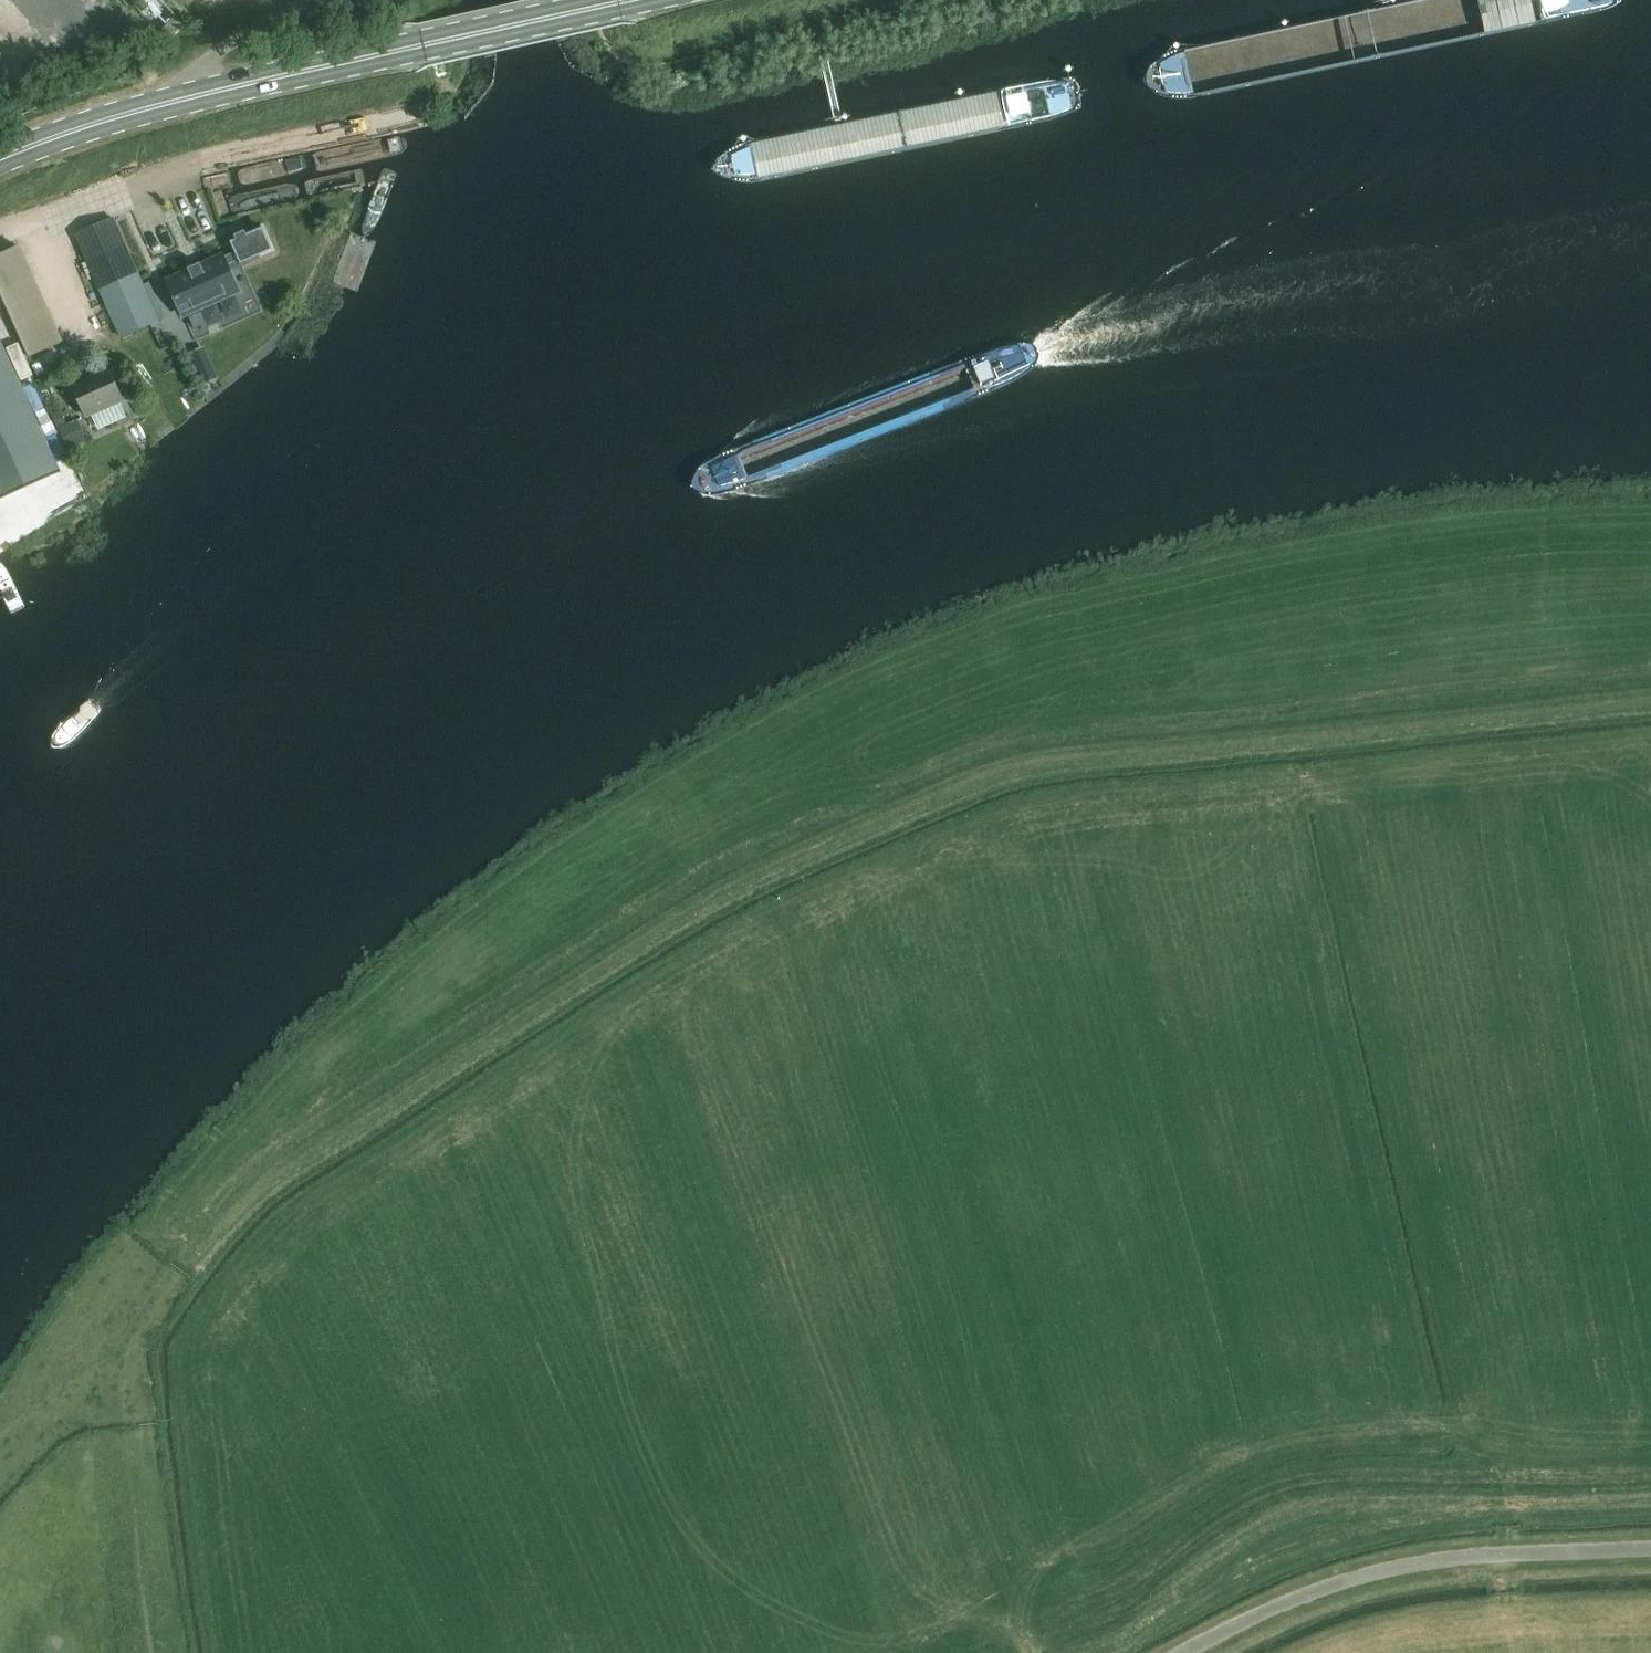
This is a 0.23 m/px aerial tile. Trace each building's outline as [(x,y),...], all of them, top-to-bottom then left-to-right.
[(168,43),(184,27),(176,19),(160,34),(168,43)] [(74,235),(113,322),(119,338),(157,321),(112,219),(74,235)] [(240,263),(259,255),(272,249),(263,227),(250,233),(247,234),(245,230),(244,231),(244,232),(236,235),(234,235),(236,239),(231,241),(234,250),(201,264),(200,263),(199,264),(200,264),(190,269),(189,268),(188,269),(189,270),(167,279),(183,315),(238,291),(227,265),(239,259),(240,263)] [(62,352),(28,252),(0,261),(0,285),(26,364),(62,352)] [(57,472),(0,347),(0,498),(57,472)] [(87,416),(123,399),(110,370),(73,386),(87,416)] [(77,419),(58,427),(68,448),(86,440),(77,419)] [(0,530),(0,545),(22,537),(17,524),(0,530)]
